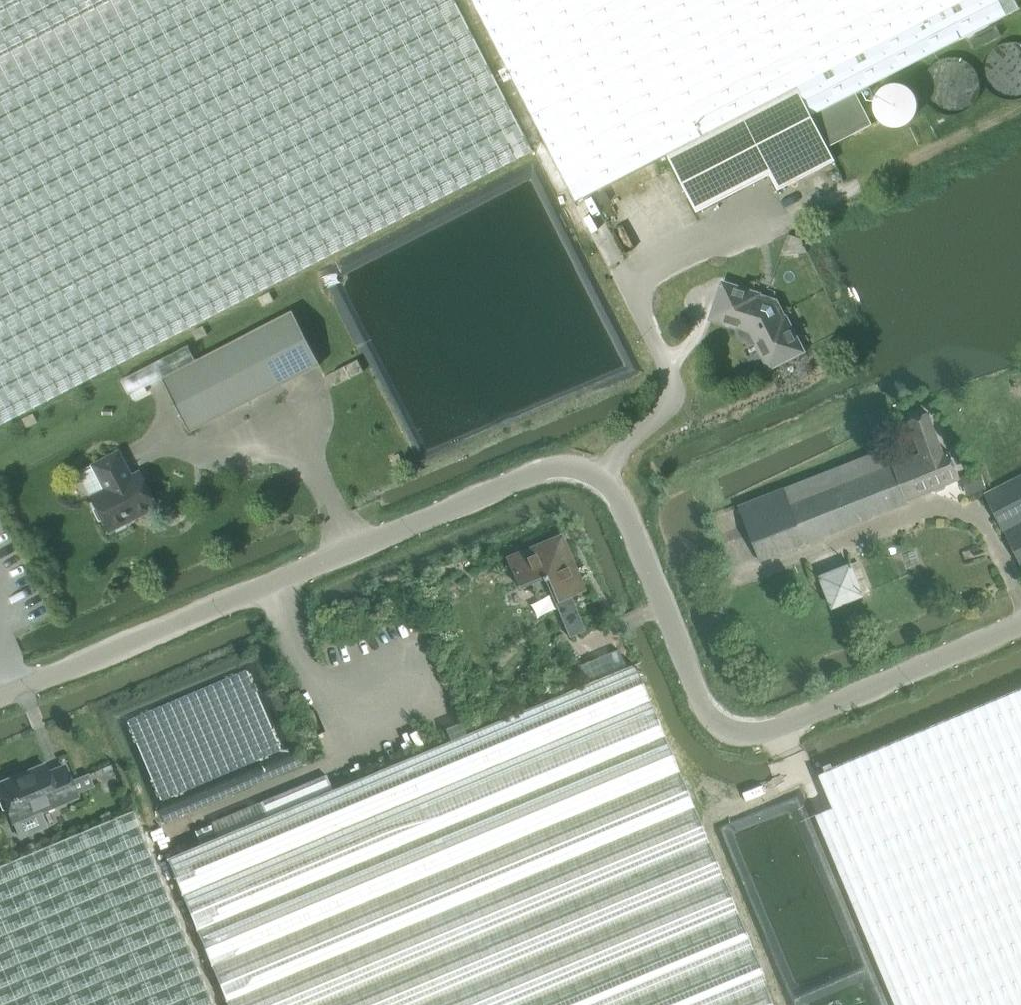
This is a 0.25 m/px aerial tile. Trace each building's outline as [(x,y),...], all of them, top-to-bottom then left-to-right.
[(33,407),(115,365),(309,266),(380,229),(426,206),(532,151),(455,0),(0,0),(0,424),(33,407)] [(573,200),(666,153),(799,84),(814,113),(855,92),(1018,8),(1014,0),(471,0),(573,200)] [(995,24),(968,38),(973,49),(1000,35),(995,24)] [(797,87),(666,153),(695,210),(768,173),(777,189),(834,160),(797,87)] [(813,114),(812,114),(828,145),(871,124),(855,92),(814,113),(813,114)] [(604,190),(595,195),(599,204),(609,199),(604,190)] [(712,313),(742,323),(740,325),(739,329),(740,333),(741,336),(744,339),(748,340),(752,340),(755,339),(759,337),(770,360),(794,348),(779,318),(781,312),(776,302),(755,295),(756,294),(721,283),(712,313)] [(272,300),(268,291),(257,297),(262,305),(272,300)] [(319,365),(291,310),(195,360),(188,345),(122,378),(130,394),(132,399),(151,390),(147,384),(162,377),(189,431),(319,365)] [(201,325),(191,331),(196,340),(206,334),(201,325)] [(356,359),(330,373),(336,385),(362,371),(356,359)] [(25,427),(36,421),(31,412),(21,418),(25,427)] [(921,454),(898,463),(910,500),(933,491),(937,493),(946,489),(948,485),(961,480),(957,472),(949,451),(944,454),(928,412),(910,419),(918,446),(921,454)] [(785,487),(738,505),(761,562),(806,545),(909,503),(910,500),(898,463),(892,446),(876,453),(846,464),(785,488),(785,487)] [(139,470),(131,475),(118,450),(91,464),(104,488),(90,496),(108,531),(158,506),(139,470)] [(980,470),(967,475),(974,493),(987,488),(980,470)] [(985,494),(1020,566),(1020,476),(985,494)] [(560,549),(554,547),(552,542),(508,560),(520,588),(531,583),(537,596),(550,591),(569,638),(585,631),(570,596),(583,590),(565,547),(560,549)] [(852,565),(821,577),(833,607),(864,594),(852,565)] [(167,859),(227,1004),(775,1004),(634,665),(333,790),(267,817),(167,859)] [(820,776),(833,808),(816,816),(896,1004),(1020,1004),(1020,691),(820,776)] [(0,784),(0,792),(2,797),(0,798),(0,805),(2,810),(5,811),(8,810),(13,822),(19,837),(46,826),(40,813),(77,797),(64,767),(51,772),(49,773),(45,765),(0,784)] [(267,817),(333,790),(327,776),(261,803),(267,817)] [(132,811),(0,866),(0,1004),(213,1004),(132,811)]
